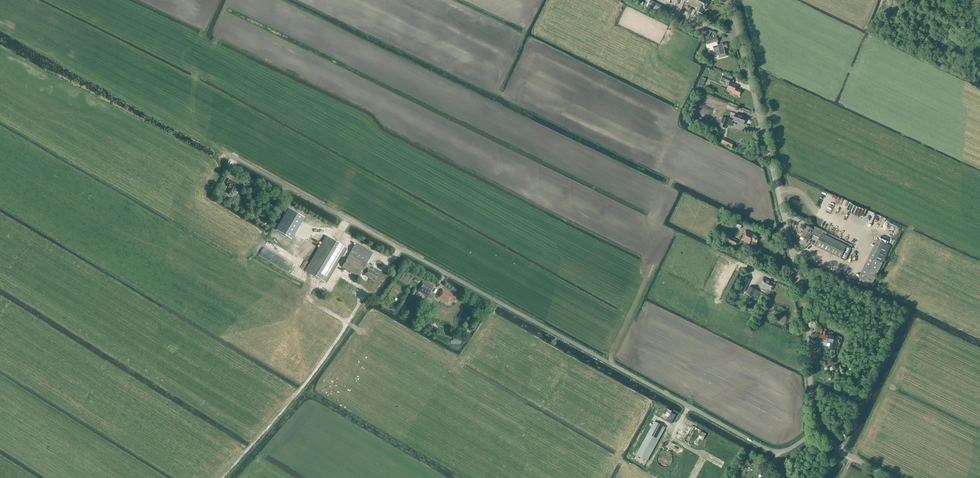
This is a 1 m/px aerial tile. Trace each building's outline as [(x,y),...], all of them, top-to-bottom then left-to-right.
[(697,7),(695,11),(701,14),(704,9),(705,10),(709,1),(707,0),(683,0),(697,7)] [(671,19),(674,14),(650,3),(647,8),(671,19)] [(718,46),(717,43),(718,43),(717,37),(706,39),(707,44),(706,44),(707,50),(709,51),(714,50),(716,57),(719,56),(719,58),(720,58),(721,58),(726,57),(726,56),(727,56),(725,49),(728,48),(726,43),(718,46)] [(733,77),(725,73),(724,76),(723,76),(721,81),(729,85),(727,89),(734,92),(733,94),(739,96),(741,91),(735,89),(737,86),(730,83),(729,83),(731,79),(732,80),(733,77)] [(742,116),(736,114),(734,113),(733,116),(735,117),(733,121),(744,125),(746,118),(744,115),(742,116)] [(725,129),(728,119),(723,117),(719,127),(725,129)] [(732,148),(734,143),(723,138),(721,143),(732,148)] [(239,187),(237,186),(238,184),(229,179),(226,184),(229,185),(228,187),(230,188),(228,194),(232,196),(235,191),(237,192),(239,187)] [(259,196),(263,189),(255,185),(252,190),(255,191),(254,193),(259,196)] [(863,216),(865,212),(856,209),(853,216),(859,218),(860,215),(863,216)] [(740,229),(743,223),(736,220),(733,226),(740,229)] [(815,232),(813,231),(813,230),(806,226),(803,233),(800,237),(808,240),(811,234),(820,238),(816,247),(840,259),(848,243),(823,231),(818,228),(815,232)] [(756,243),(758,239),(757,238),(758,235),(754,234),(746,231),(741,240),(749,244),(751,240),(756,243)] [(305,270),(325,282),(346,248),(326,236),(305,270)] [(736,245),(737,241),(728,237),(726,241),(736,245)] [(872,285),(883,263),(891,246),(877,239),(869,257),(858,278),(872,285)] [(356,243),(342,267),(359,277),(361,273),(365,275),(364,275),(374,281),(378,275),(368,269),(364,267),(366,264),(367,264),(373,254),(356,243)] [(401,279),(408,283),(412,276),(404,272),(401,279)] [(351,293),(355,286),(340,277),(336,284),(351,293)] [(771,291),(774,284),(771,282),(771,281),(763,277),(759,286),(767,289),(771,291)] [(429,293),(432,288),(423,283),(419,292),(432,299),(434,295),(429,293)] [(741,283),(737,289),(744,292),(747,286),(741,283)] [(754,297),(757,290),(749,286),(746,293),(754,297)] [(451,296),(452,295),(442,289),(437,298),(447,303),(449,300),(453,303),(456,298),(451,296)] [(819,341),(821,341),(821,343),(824,343),(824,341),(827,342),(828,339),(831,340),(829,350),(835,351),(836,346),(837,338),(831,337),(831,336),(828,336),(826,335),(827,332),(823,332),(823,335),(820,334),(819,341)] [(667,417),(665,421),(670,424),(676,414),(665,408),(662,414),(667,417)] [(647,461),(665,427),(654,422),(636,455),(647,461)] [(700,445),(706,434),(701,432),(701,431),(692,426),(684,441),(695,447),(697,443),(700,445)] [(666,452),(665,452),(663,452),(662,453),(661,453),(660,454),(659,455),(658,456),(657,458),(657,459),(657,460),(657,462),(658,463),(659,464),(659,465),(660,466),(662,467),(663,467),(664,467),(666,467),(667,467),(668,467),(669,466),(670,465),(671,464),(672,463),(672,461),(672,460),(672,459),(672,457),(671,456),(671,455),(670,454),(669,453),(667,453),(666,452)]
